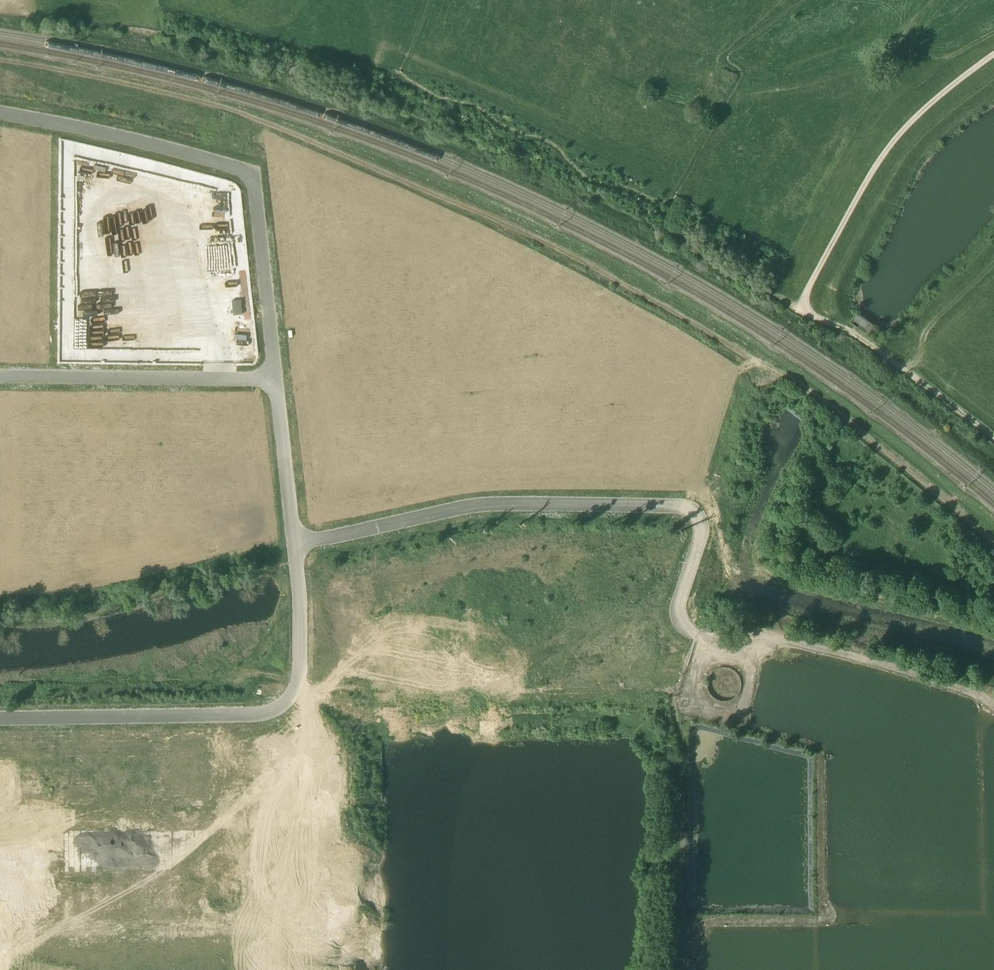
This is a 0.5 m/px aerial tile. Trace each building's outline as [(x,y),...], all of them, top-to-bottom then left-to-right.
[(120,237),(120,224),(101,224),(101,236),(120,237)] [(242,305),(233,306),(234,321),(243,320),(242,305)] [(865,320),(854,312),(852,315),(853,315),(851,319),(852,319),(849,323),(867,336),(872,329),(873,330),(875,327),(865,320)] [(105,324),(104,332),(129,334),(129,326),(105,324)] [(148,352),(62,354),(62,361),(148,359),(148,352)] [(241,522),(244,528),(253,525),(250,518),(241,522)]
